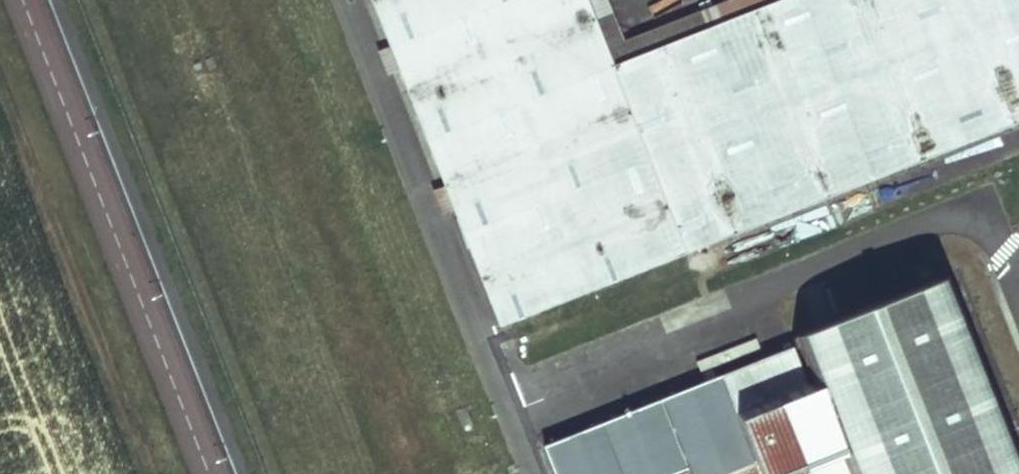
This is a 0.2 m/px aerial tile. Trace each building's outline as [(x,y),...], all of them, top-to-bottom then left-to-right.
[(587,0),(373,0),(501,326),(1018,122),(1018,5),(1017,0),(782,0),(612,67),(587,0)] [(942,278),(788,339),(792,348),(603,422),(544,445),(556,473),(671,473),(688,467),(691,473),(1018,473),(1018,471),(942,278)]
